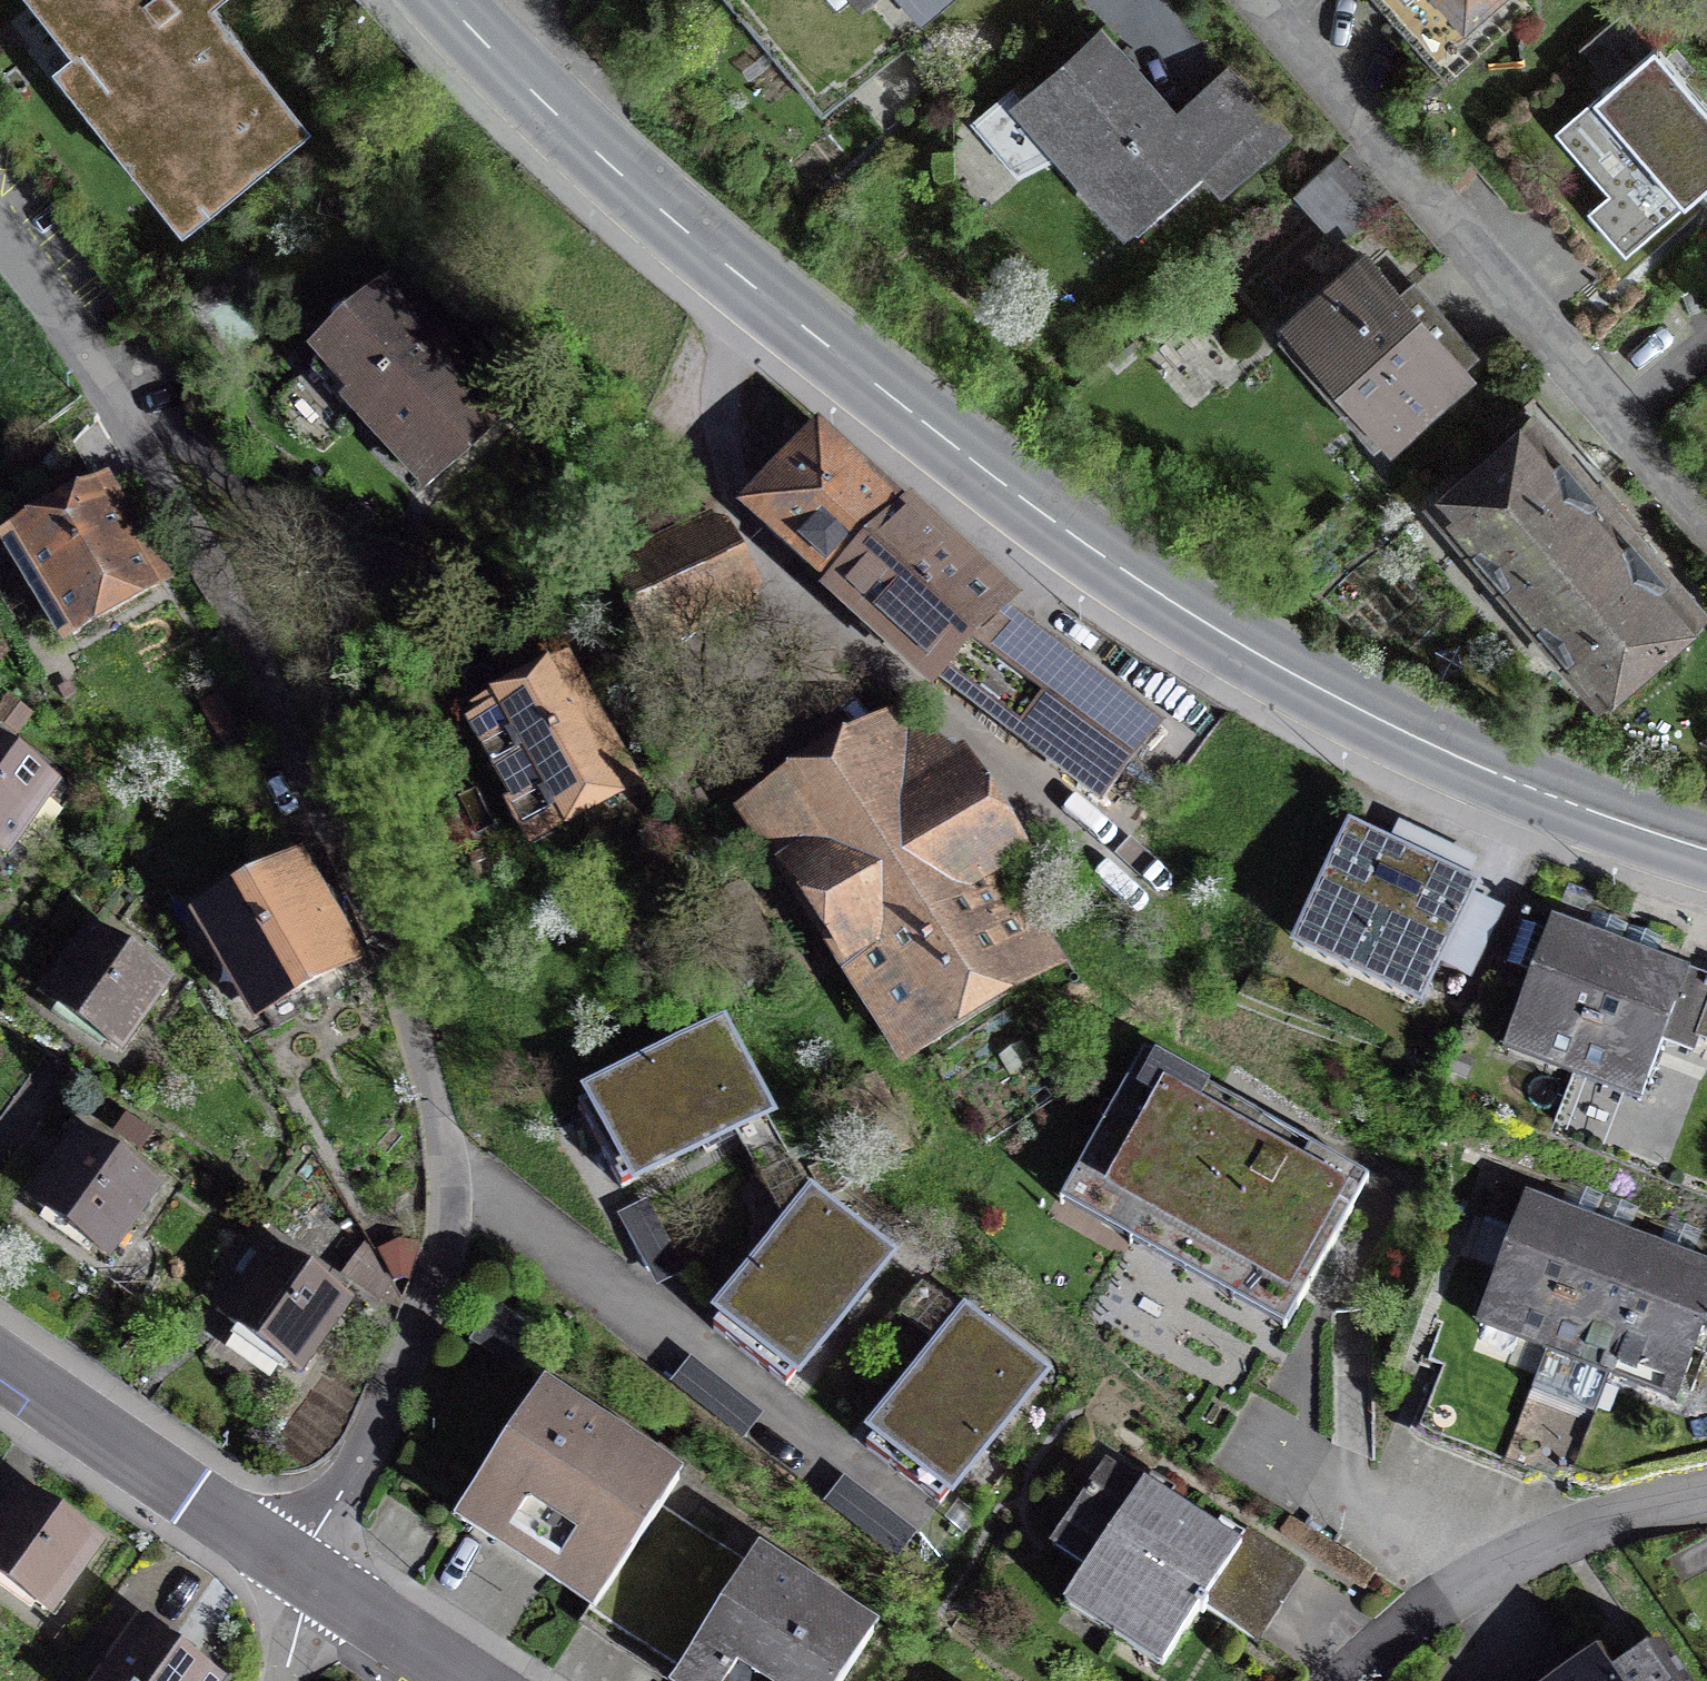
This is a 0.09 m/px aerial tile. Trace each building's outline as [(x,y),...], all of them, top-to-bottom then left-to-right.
[(95,52),(73,70),(193,216),(303,126),(201,2),(203,0),(52,0),(95,52)] [(828,97),(940,7),(934,0),(749,0),(828,97)] [(1444,52),(1503,0),(1399,0),(1444,52)] [(1168,116),(1103,47),(1094,33),(1022,100),(1003,94),(973,128),(1015,182),(1042,167),(1113,245),(1150,242),(1192,186),(1211,207),(1280,141),(1215,70),(1168,116)] [(1654,42),(1553,129),(1582,163),(1538,202),(1606,279),(1706,192),(1706,103),(1654,42)] [(1469,384),(1356,259),(1265,340),(1378,465),(1469,384)] [(527,425),(399,292),(309,378),(438,511),(527,425)] [(1025,574),(821,402),(743,494),(949,668),(1108,789),(1170,707),(1011,586),(1025,574)] [(1440,504),(1519,591),(1609,510),(1530,423),(1440,504)] [(179,613),(114,496),(14,552),(79,669),(179,613)] [(764,592),(729,506),(614,553),(649,639),(764,592)] [(1694,607),(1609,510),(1519,591),(1602,687),(1694,607)] [(642,783),(577,646),(466,699),(531,836),(642,783)] [(801,746),(738,789),(900,1053),(1067,952),(1000,863),(1037,840),(976,738),(907,702),(853,711),(801,746)] [(0,751),(0,868),(13,877),(67,795),(0,751)] [(1485,870),(1358,807),(1302,919),(1428,982),(1485,870)] [(372,987),(307,867),(193,929),(259,1048),(372,987)] [(1502,1030),(1574,1059),(1624,939),(1552,910),(1502,1030)] [(177,989),(88,931),(37,1009),(126,1067),(177,989)] [(1624,939),(1574,1059),(1642,1087),(1662,1036),(1691,1048),(1699,1028),(1706,1008),(1706,973),(1624,939)] [(1706,1031),(1706,1008),(1699,1028),(1706,1031)] [(763,1119),(721,1030),(582,1095),(624,1184),(763,1119)] [(1215,1093),(1141,1052),(1071,1177),(1302,1307),(1373,1182),(1335,1161),(1320,1187),(1200,1119),(1215,1093)] [(163,1199),(80,1146),(33,1219),(116,1271),(163,1199)] [(1487,1314),(1548,1337),(1592,1217),(1531,1195),(1487,1314)] [(884,1267),(804,1203),(718,1310),(798,1374),(884,1267)] [(1668,1245),(1592,1217),(1548,1337),(1623,1365),(1668,1245)] [(1668,1245),(1623,1365),(1687,1388),(1706,1333),(1706,1260),(1668,1245)] [(359,1319),(272,1258),(221,1332),(308,1393),(359,1319)] [(1051,1366),(969,1303),(863,1443),(945,1505),(1051,1366)] [(674,1479),(541,1391),(466,1504),(598,1591),(587,1608),(638,1643),(711,1533),(660,1500),(674,1479)] [(1514,1420),(1495,1467),(1526,1480),(1545,1433),(1514,1420)] [(1064,1596),(1119,1629),(1193,1509),(1102,1453),(1048,1542),(1083,1564),(1064,1596)] [(19,1473),(0,1499),(0,1566),(49,1602),(101,1531),(19,1473)] [(849,1473),(830,1494),(888,1544),(906,1523),(849,1473)] [(1241,1538),(1193,1509),(1119,1629),(1167,1658),(1204,1598),(1241,1538)] [(869,1637),(711,1533),(638,1643),(697,1680),(840,1680),(869,1637)] [(1301,1574),(1241,1538),(1204,1598),(1265,1634),(1301,1574)] [(132,1602),(77,1680),(210,1680),(222,1664),(132,1602)] [(1532,1680),(1695,1680),(1662,1629),(1616,1657),(1603,1636),(1532,1680)]
